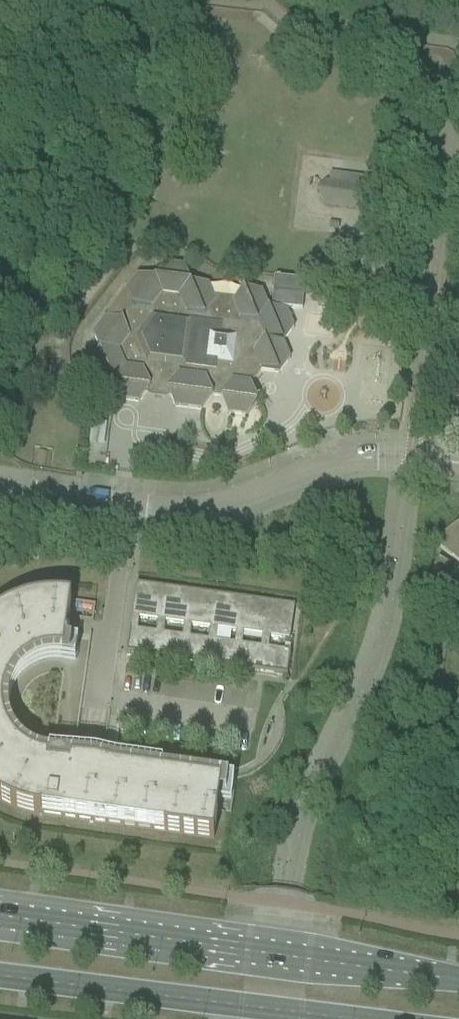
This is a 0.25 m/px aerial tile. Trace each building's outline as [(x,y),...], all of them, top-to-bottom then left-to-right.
[(373,210),(376,190),(338,185),(337,186),(328,185),(321,195),(325,203),(373,210)] [(290,360),(283,342),(295,329),(287,311),(269,310),(262,293),(243,290),(232,304),(215,302),(208,285),(190,283),(183,266),(165,264),(154,278),(136,276),(125,291),(132,308),(122,321),(104,319),(92,334),(99,351),(88,365),(95,383),(113,385),(120,401),(139,404),(146,394),(169,397),(174,408),(201,412),(212,397),(221,398),(228,415),(246,417),(257,402),(250,386),(261,372),(279,375),(290,360)] [(274,279),(271,308),(302,311),(305,282),(274,279)] [(334,313),(335,302),(319,300),(317,311),(334,313)] [(456,526),(448,532),(441,538),(442,539),(443,538),(446,542),(440,547),(437,545),(437,546),(458,564),(458,524),(456,526)] [(458,583),(458,572),(439,559),(432,571),(436,573),(433,589),(432,588),(431,590),(433,590),(431,602),(453,606),(456,589),(458,589),(458,583)] [(153,658),(162,588),(136,585),(126,654),(153,658)] [(179,661),(189,592),(162,588),(153,658),(179,661)] [(205,665),(215,596),(189,592),(179,661),(205,665)] [(232,669),(242,599),(215,596),(205,665),(232,669)] [(258,672),(268,603),(242,599),(232,669),(258,672)] [(42,814),(212,838),(217,806),(230,808),(235,771),(73,748),(89,635),(65,632),(69,604),(60,603),(51,603),(42,603),(32,605),(23,607),(15,611),(6,614),(0,618),(0,799),(6,803),(15,807),(24,810),(33,812),(42,814)] [(294,607),(268,603),(258,672),(287,677),(291,650),(289,650),(289,651),(268,648),(270,636),(289,638),(289,639),(290,639),(294,607)]
